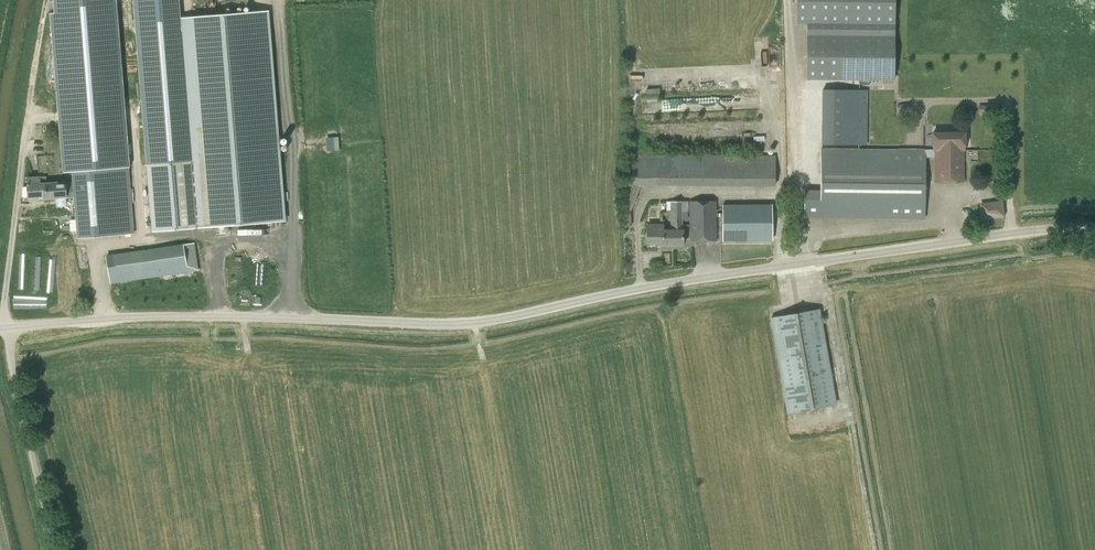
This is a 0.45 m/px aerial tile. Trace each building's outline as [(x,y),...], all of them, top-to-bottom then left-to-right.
[(72,172),(129,167),(116,0),(54,0),(55,13),(50,14),(63,173),(72,172)] [(267,12),(180,19),(179,0),(135,0),(153,231),(284,220),(267,12)] [(894,25),(895,0),(797,0),(797,24),(894,25)] [(894,80),(894,36),(807,35),(807,79),(894,80)] [(988,105),(978,105),(978,113),(988,113),(988,105)] [(934,182),(963,182),(963,151),(964,151),(964,145),(965,145),(965,132),(932,132),(932,150),(821,150),(821,192),(804,192),(804,217),(820,217),(924,218),(924,157),(934,157),(934,182)] [(631,211),(641,185),(775,186),(775,155),(632,154),(631,184),(635,184),(634,187),(630,186),(625,199),(628,200),(625,209),(631,211)] [(134,233),(129,167),(72,172),(73,182),(66,182),(47,183),(47,177),(44,177),(46,198),(57,198),(57,205),(59,206),(65,206),(66,204),(66,197),(67,197),(74,196),(77,237),(134,233)] [(27,178),(28,200),(46,198),(44,177),(27,178)] [(716,240),(716,201),(690,202),(690,224),(683,224),(683,220),(688,220),(688,211),(688,202),(666,202),(666,210),(671,211),(671,229),(663,229),(662,243),(662,245),(683,246),(683,229),(690,229),(690,241),(716,240)] [(980,206),(982,218),(1003,215),(1001,203),(980,206)] [(723,241),(772,241),(772,206),(723,206),(723,241)] [(647,225),(647,243),(662,243),(663,229),(663,225),(647,225)] [(198,270),(194,242),(182,244),(182,245),(106,257),(110,283),(198,270)] [(817,308),(770,316),(785,411),(833,403),(817,308)]
